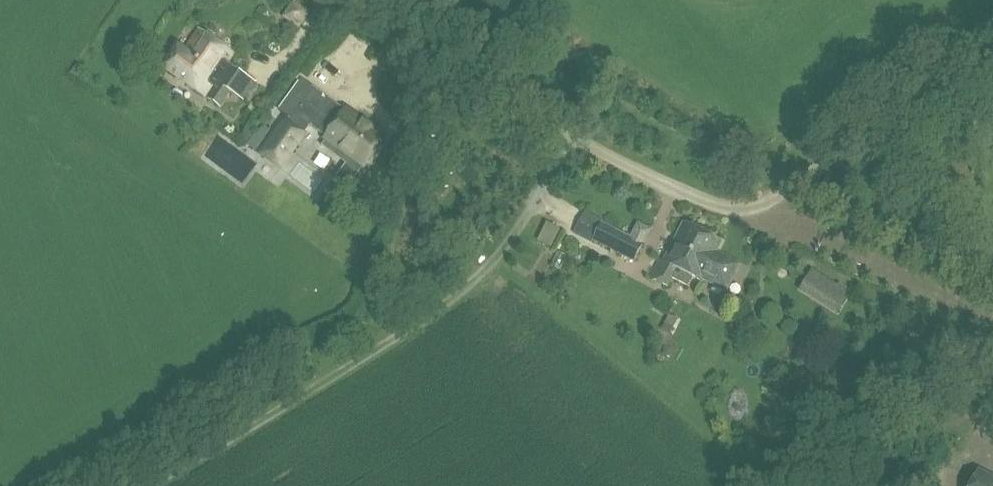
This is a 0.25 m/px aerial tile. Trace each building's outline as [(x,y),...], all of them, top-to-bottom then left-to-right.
[(203,95),(233,52),(198,29),(184,50),(177,46),(163,68),(203,95)] [(230,92),(237,94),(250,76),(232,64),(208,99),(220,107),(230,92)] [(306,131),(310,125),(327,137),(326,138),(364,166),(384,139),(346,110),(346,111),(313,87),(289,119),(306,131)] [(257,154),(281,171),(308,133),(306,131),(289,119),(285,116),(257,154)] [(213,161),(249,187),(263,169),(227,143),(213,161)] [(644,242),(601,222),(602,220),(585,210),(573,232),(593,240),(635,262),(644,242)] [(552,247),(560,228),(547,221),(537,241),(552,247)] [(659,258),(650,277),(668,286),(672,278),(688,286),(693,277),(701,281),(703,277),(725,289),(738,264),(715,253),(721,241),(683,222),(664,260),(659,258)] [(670,309),(661,331),(673,337),(683,316),(670,309)] [(970,485),(992,485),(992,476),(979,469),(970,485)]
